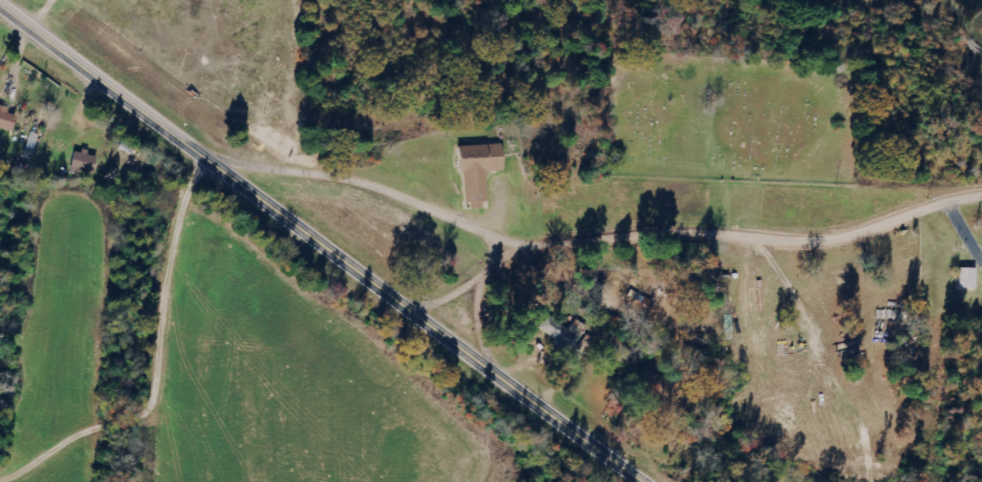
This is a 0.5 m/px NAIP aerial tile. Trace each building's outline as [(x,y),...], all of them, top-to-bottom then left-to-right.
[(18,132),(21,116),(12,115),(14,108),(1,105),(0,108),(0,128),(18,132)] [(453,145),(454,170),(459,170),(461,203),(483,202),(482,172),(500,171),(498,142),(453,145)] [(100,172),(101,157),(92,157),(92,152),(77,152),(77,172),(100,172)] [(973,268),(957,268),(957,289),(974,289),(973,268)] [(568,330),(547,315),(537,329),(570,352),(581,335),(576,331),(581,324),(575,320),(568,330)]
